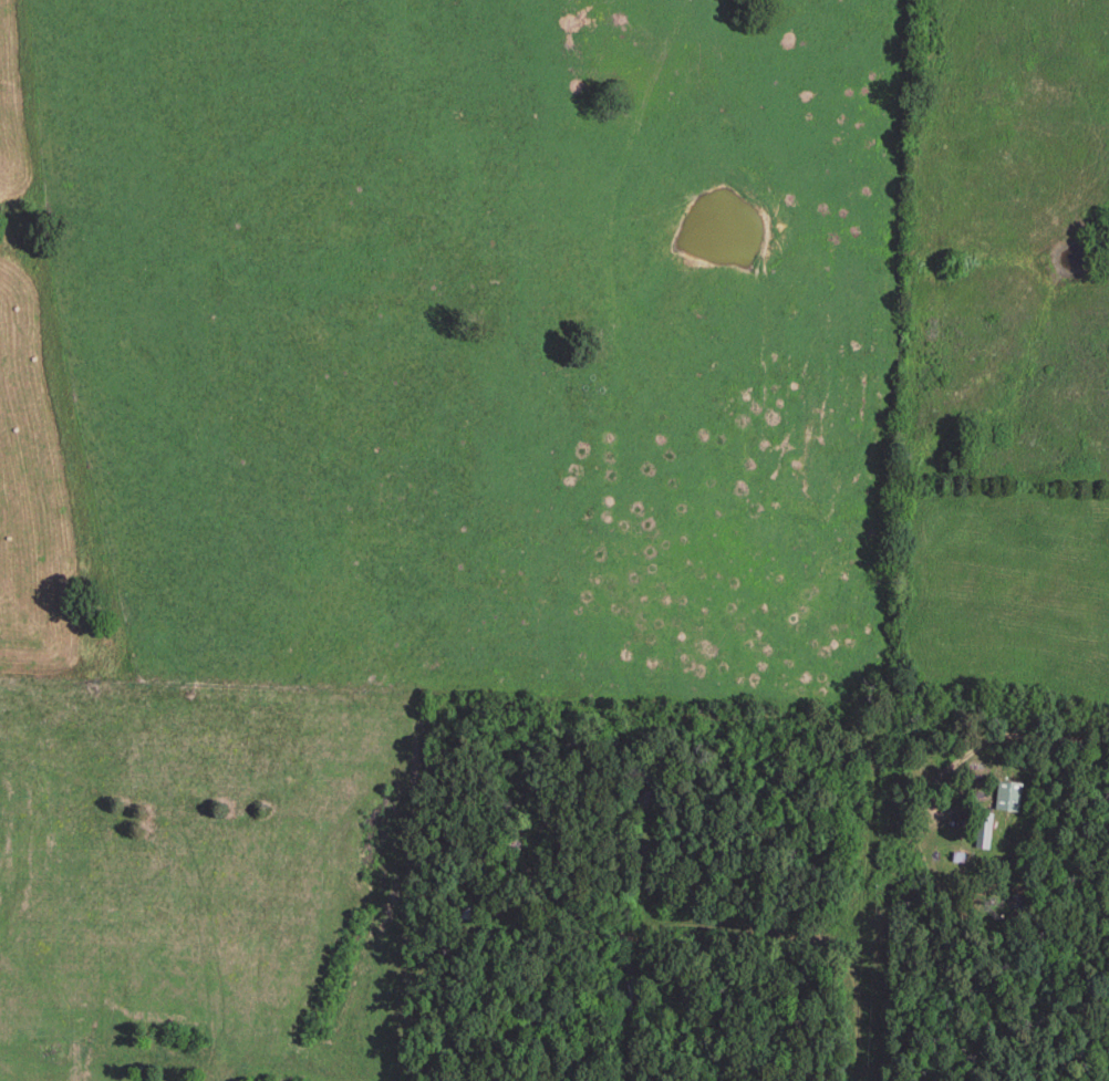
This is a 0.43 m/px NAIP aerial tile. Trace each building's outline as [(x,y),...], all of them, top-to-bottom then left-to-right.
[(990,815),(974,815),(974,851),(990,851),(990,815)]
